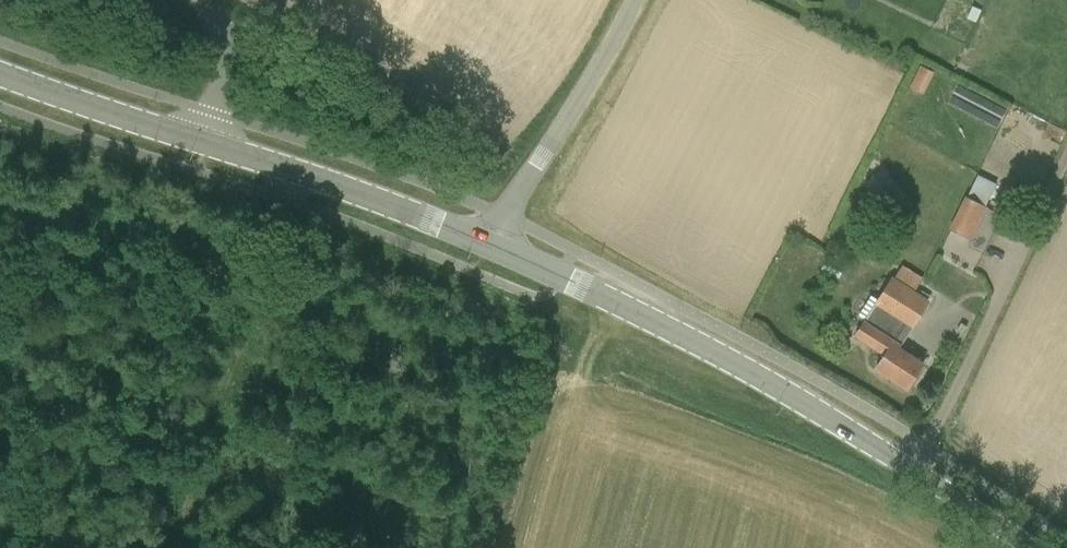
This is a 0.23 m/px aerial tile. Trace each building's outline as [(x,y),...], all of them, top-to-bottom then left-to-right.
[(924,93),(934,72),(920,65),(910,86),(924,93)] [(956,90),(950,102),(1000,125),(1006,113),(956,90)] [(879,202),(898,189),(883,168),(864,181),(879,202)] [(952,230),(973,240),(989,207),(965,195),(949,228),(952,230)] [(853,335),(884,355),(875,369),(905,388),(921,362),(899,348),(930,300),(927,299),(930,294),(922,289),(920,292),(915,289),(923,277),(902,264),(895,276),(892,275),(853,335)]
